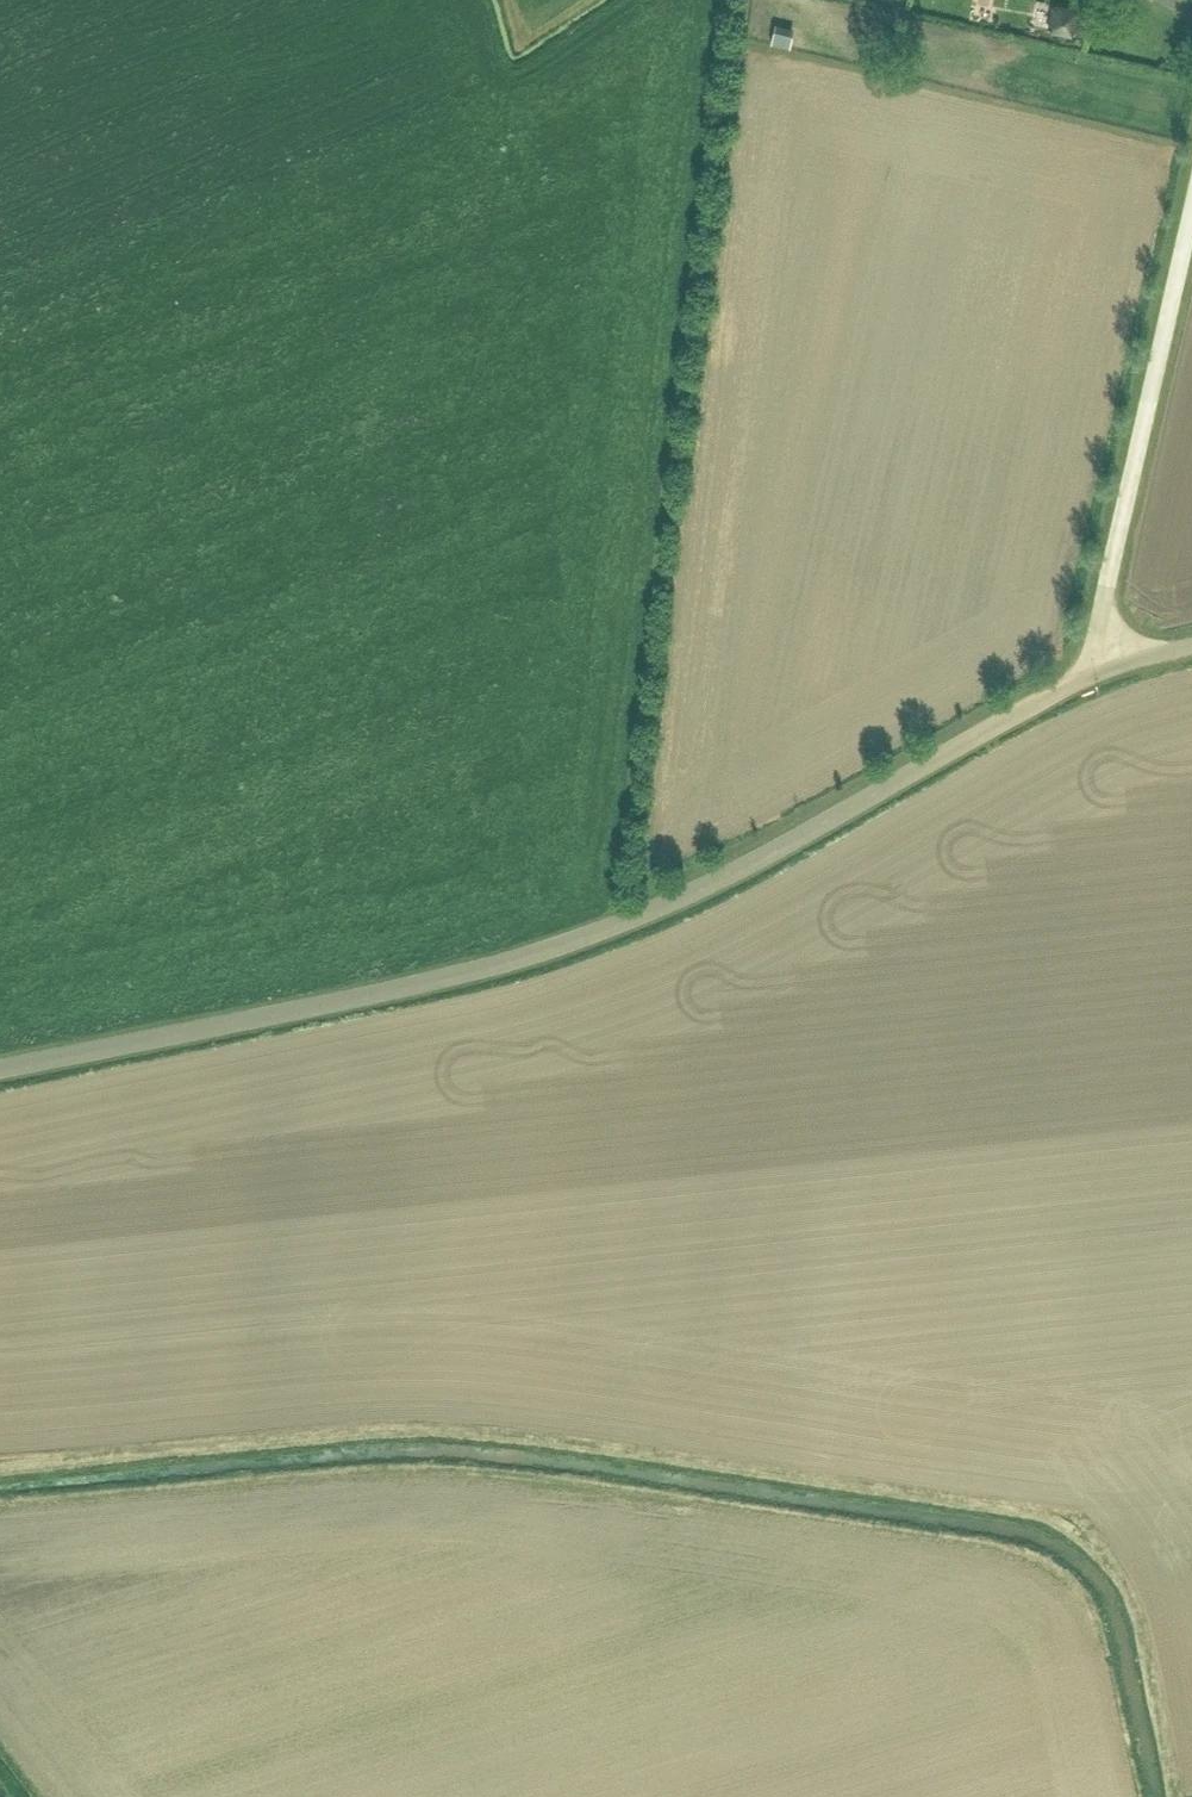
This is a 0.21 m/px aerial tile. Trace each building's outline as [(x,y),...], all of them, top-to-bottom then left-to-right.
[(1065,42),(1079,36),(1073,20),(1058,26),(1065,42)]
